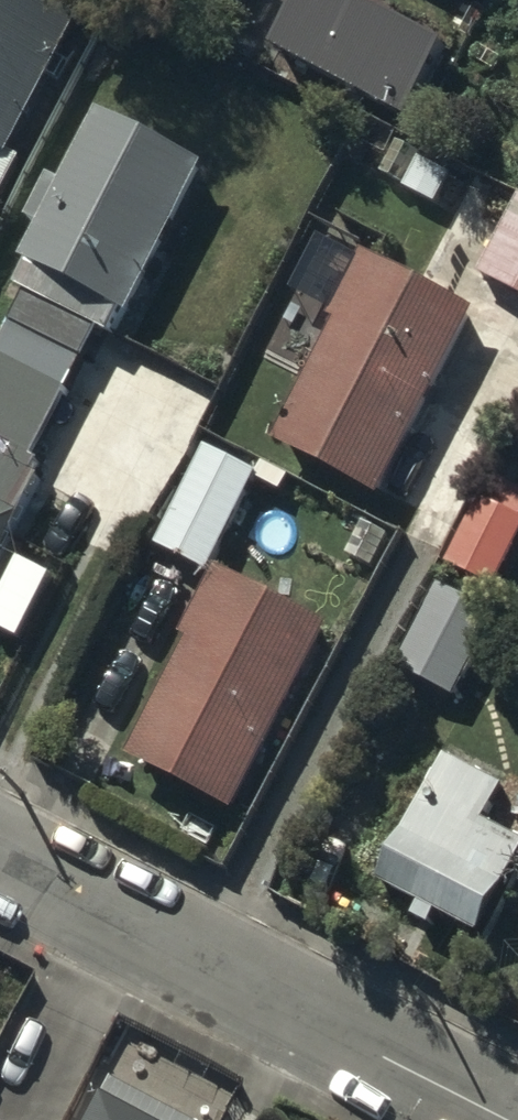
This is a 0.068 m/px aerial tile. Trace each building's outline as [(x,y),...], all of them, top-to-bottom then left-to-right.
[(44,0),(0,0),(0,152),(8,157),(80,19),(44,0)] [(276,51),(413,123),(452,50),(369,6),(372,0),(303,0),(276,51)] [(209,169),(103,114),(67,183),(54,177),(31,221),(49,231),(32,264),(133,316),(209,169)] [(458,175),(402,143),(385,173),(441,205),(458,175)] [(481,275),(517,294),(517,205),(481,275)] [(280,444),(384,500),(485,314),(369,251),(332,321),(344,327),(280,444)] [(28,304),(0,360),(0,439),(36,457),(95,338),(28,304)] [(263,479),(209,452),(161,549),(214,576),(263,479)] [(43,478),(0,458),(0,569),(43,478)] [(451,566),(497,590),(517,551),(517,490),(503,482),(491,505),(485,501),(451,566)] [(391,539),(366,527),(351,558),(376,570),(391,539)] [(334,632),(224,577),(130,764),(239,819),(334,632)] [(499,617),(441,589),(401,670),(458,699),(499,617)] [(447,758),(381,887),(427,910),(421,921),(435,929),(441,918),(485,940),(517,876),(517,850),(476,829),(499,784),(447,758)] [(97,1108),(91,1119),(121,1119),(97,1108)]
